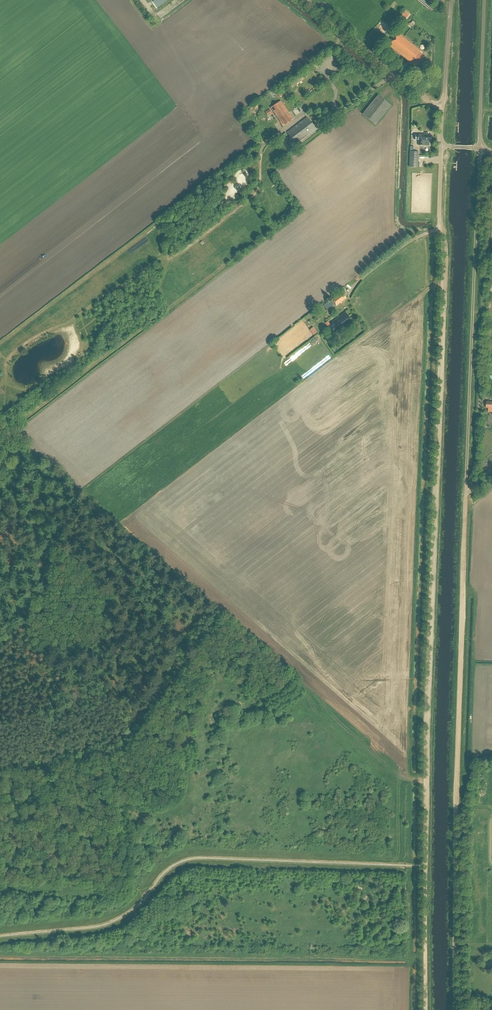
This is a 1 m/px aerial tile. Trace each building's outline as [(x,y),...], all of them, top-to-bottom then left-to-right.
[(157,9),(168,0),(150,0),(157,9)] [(405,11),(397,21),(403,25),(410,15),(405,11)] [(411,62),(410,63),(415,67),(425,55),(398,34),(389,45),(411,62)] [(378,95),(362,114),(375,125),(391,105),(378,95)] [(281,101),(271,107),(283,126),(293,119),(281,101)] [(299,106),(292,110),(296,116),(302,111),(299,106)] [(242,119),(252,112),(250,110),(241,116),(242,119)] [(307,117),(287,132),(296,144),(316,130),(307,117)] [(432,140),(432,134),(419,134),(417,134),(417,138),(419,138),(419,139),(419,145),(423,145),(423,140),(432,140)] [(418,168),(418,152),(409,151),(409,167),(418,168)] [(332,300),(336,305),(345,299),(341,293),(332,300)] [(331,300),(324,305),(327,309),(333,304),(331,300)]
